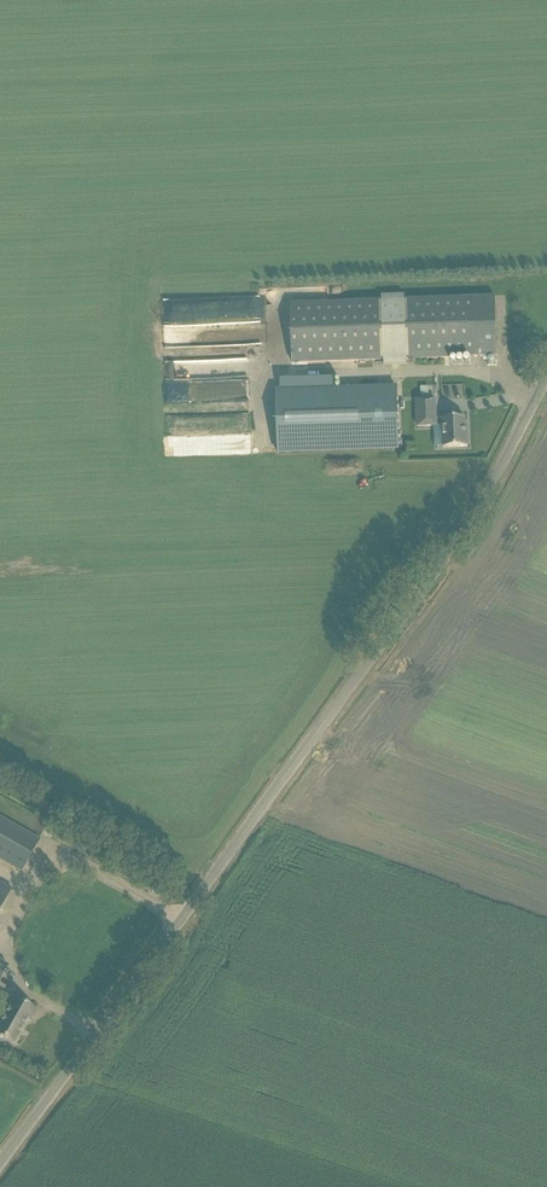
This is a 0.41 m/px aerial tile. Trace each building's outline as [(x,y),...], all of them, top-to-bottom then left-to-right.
[(290,304),(292,364),(383,360),(383,366),(407,365),(406,359),(497,356),(495,297),(404,300),(403,295),(380,296),(380,301),(290,304)] [(203,381),(167,383),(168,400),(204,399),(203,381)] [(275,393),(277,452),(399,448),(397,389),(275,393)] [(417,400),(418,427),(436,426),(436,419),(435,400),(417,400)] [(442,419),(436,419),(436,426),(442,426),(442,432),(446,432),(446,448),(468,447),(467,434),(466,434),(466,435),(465,435),(465,434),(465,427),(465,418),(442,419)] [(21,872),(39,839),(0,817),(0,860),(21,872)] [(12,889),(0,882),(0,909),(12,889)] [(13,1044),(27,1020),(30,1021),(36,1011),(12,997),(6,1008),(9,1009),(0,1025),(0,1037),(13,1044)]
